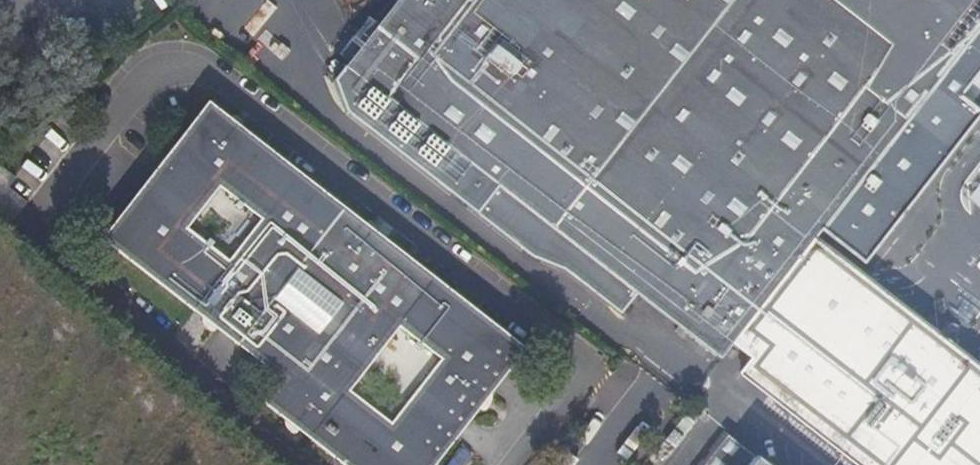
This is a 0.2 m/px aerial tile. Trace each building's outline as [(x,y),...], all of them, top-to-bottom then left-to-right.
[(345,67),(554,231),(537,253),(570,278),(581,264),(587,257),(721,358),(733,343),(751,356),(739,372),(857,464),(979,464),(979,368),(814,237),(820,229),(832,238),(864,236),(866,237),(869,236),(871,234),(871,231),(919,168),(922,167),(924,165),(924,161),(921,159),(919,143),(917,129),(979,46),(979,0),(396,0),(345,67)] [(917,129),(919,143),(968,80),(979,65),(979,46),(917,129)] [(968,80),(979,90),(979,65),(968,80)] [(344,464),(438,464),(528,351),(211,104),(105,240),(286,382),(268,405),(344,464)] [(959,196),(979,213),(979,169),(959,196)] [(722,429),(694,464),(768,464),(722,429)]
